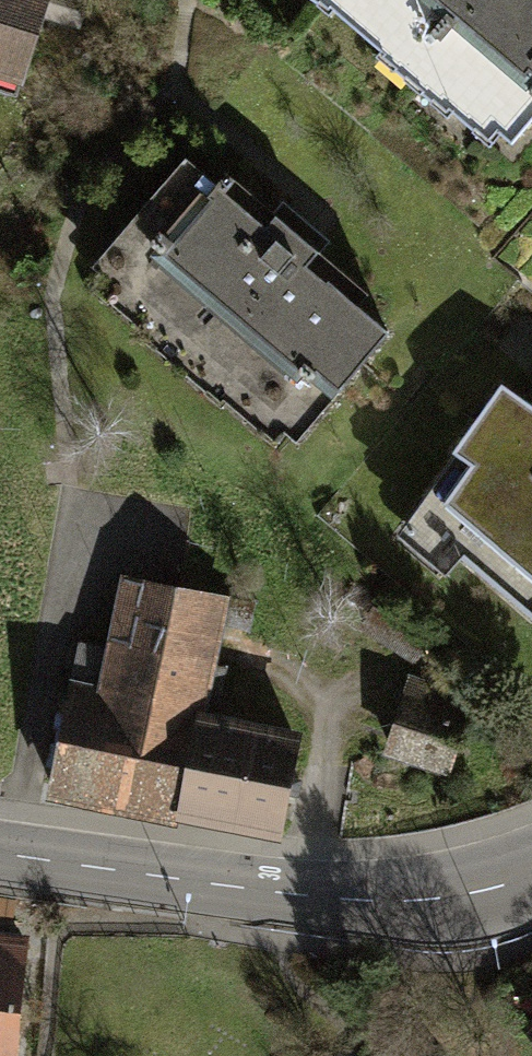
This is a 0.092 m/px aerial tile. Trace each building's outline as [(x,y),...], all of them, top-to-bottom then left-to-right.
[(18,77),(43,0),(0,0),(0,71),(18,77)] [(528,119),(531,115),(531,0),(349,0),(510,142),(528,119)] [(183,161),(91,263),(294,436),(387,328),(351,304),(362,290),(224,173),(215,186),(183,161)] [(450,448),(466,464),(421,526),(531,607),(531,408),(498,384),(450,448)] [(52,781),(177,807),(195,720),(215,622),(221,598),(124,578),(104,674),(75,668),(52,781)] [(253,605),(221,598),(215,622),(248,629),(253,605)] [(468,695),(406,676),(385,746),(446,764),(468,695)] [(296,741),(195,720),(177,807),(278,828),(296,741)] [(17,941),(0,940),(0,1055),(7,1055),(17,941)]
